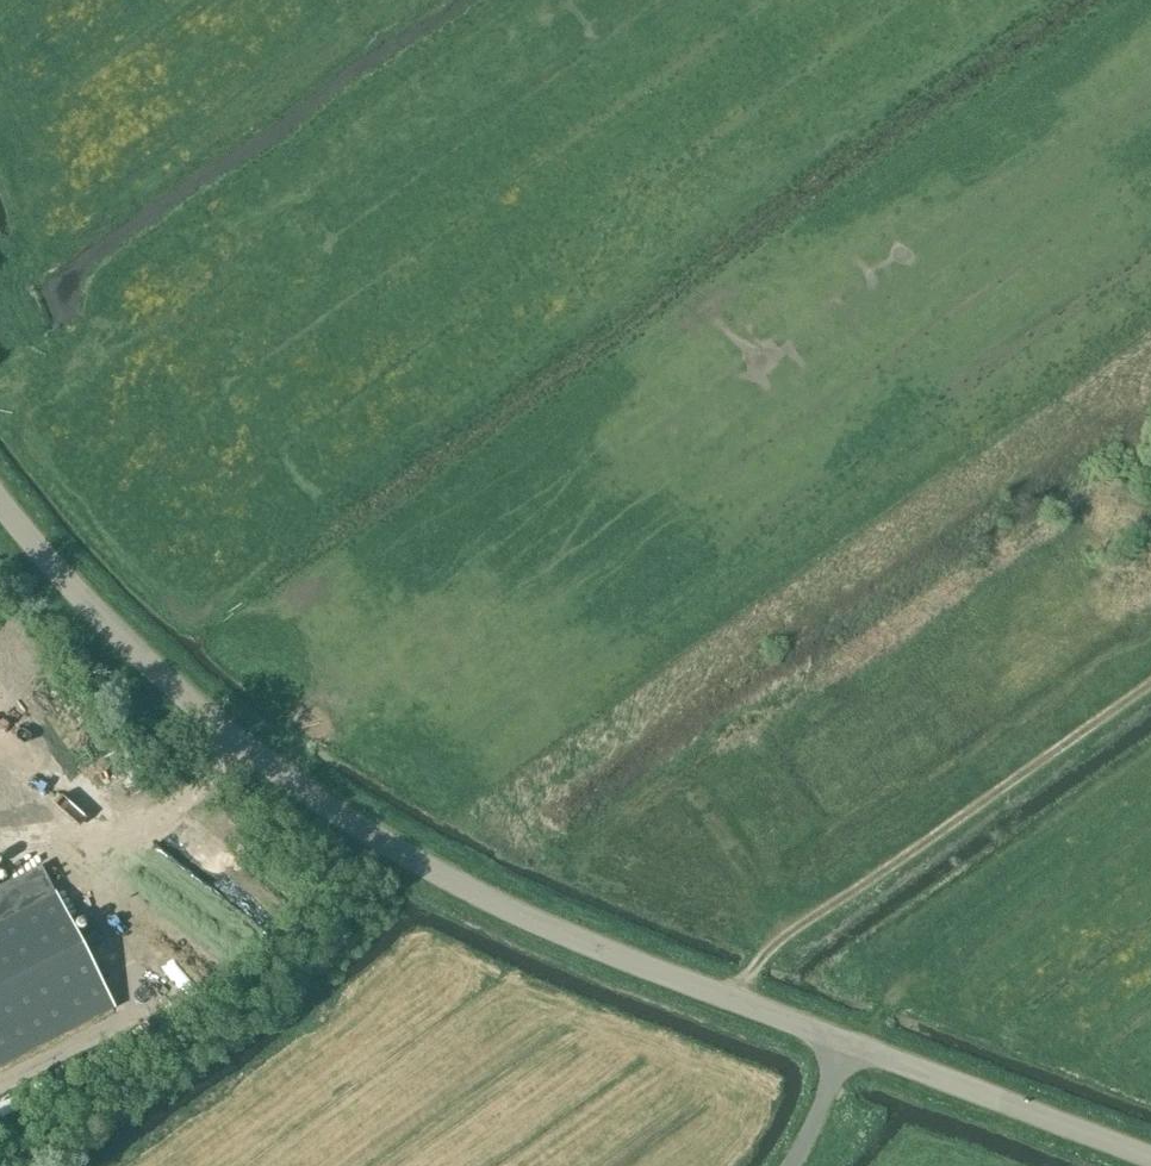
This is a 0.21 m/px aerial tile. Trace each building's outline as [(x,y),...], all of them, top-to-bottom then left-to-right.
[(0,922),(0,1059),(109,1000),(53,894),(0,922)]
